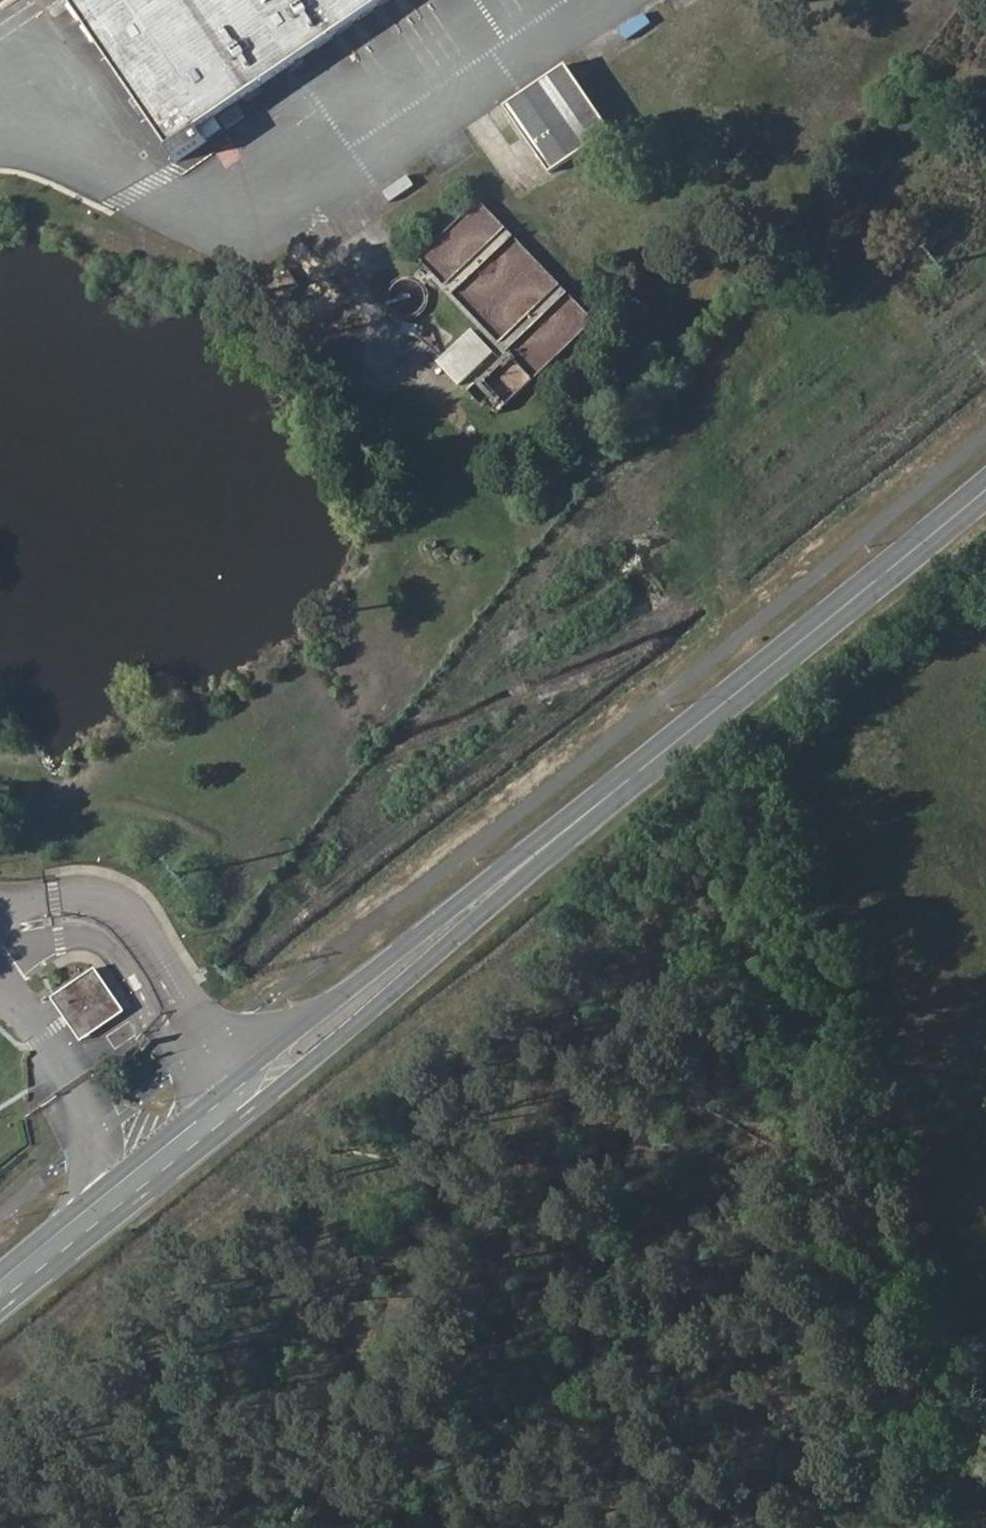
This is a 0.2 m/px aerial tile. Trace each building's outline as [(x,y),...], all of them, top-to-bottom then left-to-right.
[(72,5),(170,147),(164,152),(175,168),(211,143),(201,126),(264,83),(385,0),(68,0),(72,5)] [(550,172),(610,130),(566,64),(504,106),(550,172)] [(500,413),(594,322),(480,200),(414,263),(417,267),(421,263),(428,271),(426,272),(424,271),(422,272),(421,274),(418,272),(413,271),(408,272),(403,274),(399,277),(396,281),(394,285),(393,290),(393,296),(395,300),(398,305),(401,308),(406,311),(411,312),(416,312),(421,311),(425,308),(429,305),(432,300),(433,296),(433,290),(432,286),(430,281),(429,279),(433,275),(506,352),(465,391),(478,404),(484,398),(500,413)] [(298,284),(292,275),(281,283),(288,292),(298,284)] [(492,351),(473,331),(439,363),(459,383),(492,351)] [(124,1010),(96,968),(52,998),(82,1040),(124,1010)]
